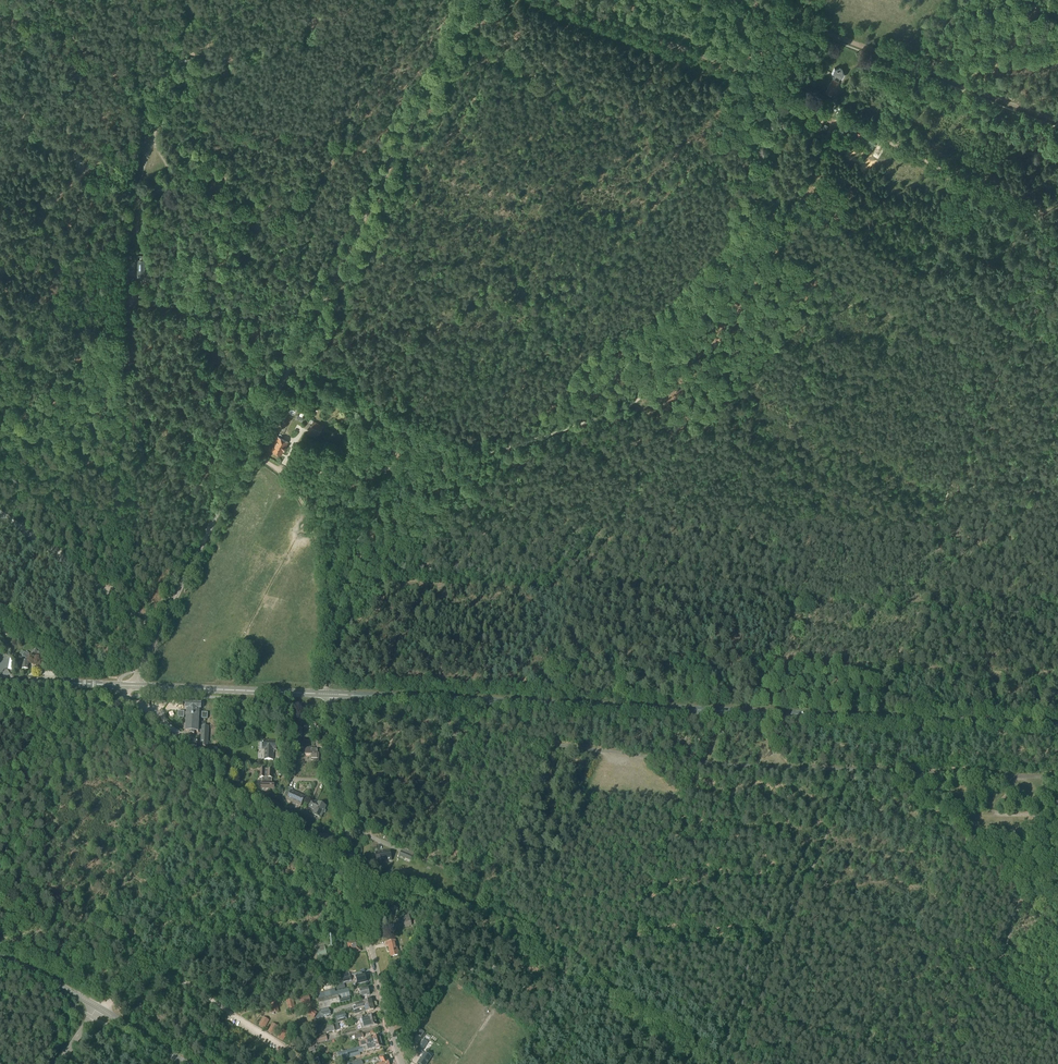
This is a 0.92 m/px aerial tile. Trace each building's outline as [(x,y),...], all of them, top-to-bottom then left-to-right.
[(831,73),(836,76),(835,79),(833,78),(825,92),(832,95),(839,82),(838,81),(840,78),(841,78),(844,73),(842,72),(842,71),(842,68),(839,67),(837,69),(834,68),(831,73)] [(864,133),(856,129),(853,134),(861,138),(864,133)] [(13,204),(9,208),(15,213),(18,209),(13,204)] [(313,421),(308,431),(318,436),(323,426),(313,421)] [(283,451),(286,445),(288,442),(278,437),(272,450),(274,451),(274,452),(278,454),(279,453),(281,454),(283,451)] [(31,651),(31,654),(33,654),(33,661),(39,662),(39,652),(37,652),(37,651),(37,648),(34,648),(34,651),(31,651)] [(29,656),(29,653),(27,652),(26,653),(25,653),(23,656),(22,657),(22,658),(22,669),(24,669),(24,670),(26,670),(26,669),(28,669),(29,659),(30,657),(29,656)] [(178,711),(178,718),(184,718),(184,716),(186,716),(186,732),(190,732),(190,734),(194,734),(194,732),(198,732),(198,731),(201,731),(201,747),(208,748),(209,727),(202,727),(201,729),(199,729),(199,717),(202,717),(202,719),(208,719),(208,713),(202,713),(199,713),(199,710),(201,710),(201,704),(186,703),(185,709),(187,709),(187,712),(184,712),(178,711)] [(170,731),(158,724),(155,728),(167,736),(170,731)] [(276,750),(276,741),(262,741),(262,749),(265,749),(264,760),(273,760),(273,752),(272,752),(272,750),(276,750)] [(319,761),(319,755),(318,755),(318,749),(305,748),(305,756),(311,756),(311,761),(319,761)] [(272,779),(272,770),(259,770),(259,778),(262,778),(262,782),(261,782),(260,788),(273,789),(274,783),(270,783),(271,779),(272,779)] [(301,807),(305,797),(291,791),(292,789),(287,787),(284,795),(288,797),(286,800),(301,807)] [(318,804),(316,803),(311,801),(308,808),(315,811),(313,815),(321,818),(323,814),(324,814),(325,813),(326,812),(325,810),(326,807),(318,803),(318,804)] [(322,832),(319,837),(327,842),(330,837),(322,832)] [(403,849),(400,856),(408,859),(408,860),(408,859),(410,855),(410,854),(411,852),(409,851),(403,849)] [(391,861),(390,852),(383,853),(383,852),(376,853),(377,863),(391,861)] [(403,928),(412,926),(410,919),(409,916),(401,918),(402,921),(403,928)] [(398,955),(395,941),(386,943),(387,947),(388,946),(391,957),(398,955)] [(351,943),(348,944),(350,954),(353,953),(360,951),(358,944),(358,942),(357,942),(356,942),(355,942),(351,943)] [(324,945),(315,947),(317,956),(326,954),(324,945)] [(350,977),(349,973),(343,975),(344,978),(342,978),(343,982),(352,980),(351,977),(350,977)] [(358,975),(355,976),(357,984),(361,983),(366,982),(366,981),(367,981),(366,978),(365,975),(359,976),(359,975),(358,975)] [(334,990),(317,994),(320,1010),(331,1007),(331,1006),(340,1004),(350,1001),(349,997),(350,997),(349,989),(335,992),(335,991),(334,990)] [(363,989),(359,989),(361,997),(370,995),(369,994),(370,994),(370,992),(369,992),(368,989),(363,990),(363,989)] [(301,1004),(311,1002),(309,996),(300,998),(301,1004)] [(293,1000),(286,1001),(288,1010),(295,1009),(293,1000)] [(354,1010),(372,1005),(371,1000),(363,1002),(364,1003),(355,1005),(356,1007),(353,1007),(354,1010)] [(279,1012),(277,1003),(270,1004),(272,1014),(279,1012)] [(319,1017),(316,1017),(316,1019),(330,1016),(330,1017),(335,1015),(342,1013),(340,1005),(331,1007),(320,1010),(321,1012),(318,1012),(318,1013),(319,1017)] [(306,1013),(314,1019),(317,1013),(310,1008),(306,1013)] [(342,1013),(335,1015),(337,1021),(337,1023),(347,1020),(346,1018),(345,1013),(342,1013)] [(361,1025),(365,1024),(376,1020),(375,1015),(367,1017),(359,1020),(361,1025)] [(263,1017),(259,1025),(265,1029),(269,1020),(263,1017)] [(307,1029),(310,1024),(302,1019),(299,1024),(307,1029)] [(362,1029),(370,1027),(378,1025),(376,1020),(365,1024),(361,1025),(360,1025),(362,1029)] [(272,1024),(268,1031),(274,1035),(278,1027),(272,1024)] [(333,1025),(312,1030),(314,1037),(335,1031),(333,1025)] [(277,1037),(283,1041),(288,1033),(283,1030),(277,1037)] [(318,1044),(328,1041),(326,1035),(316,1037),(318,1044)] [(365,1041),(359,1043),(360,1047),(366,1046),(368,1045),(369,1045),(381,1042),(380,1036),(372,1038),(372,1037),(371,1037),(368,1038),(367,1038),(367,1039),(364,1040),(365,1041)] [(422,1052),(428,1043),(424,1040),(416,1051),(421,1054),(423,1055),(417,1063),(418,1063),(427,1063),(432,1058),(422,1052)] [(360,1047),(337,1053),(338,1060),(339,1060),(339,1061),(361,1056),(367,1054),(366,1052),(377,1049),(378,1049),(380,1049),(381,1048),(383,1047),(381,1042),(369,1045),(368,1045),(366,1046),(360,1047)]
